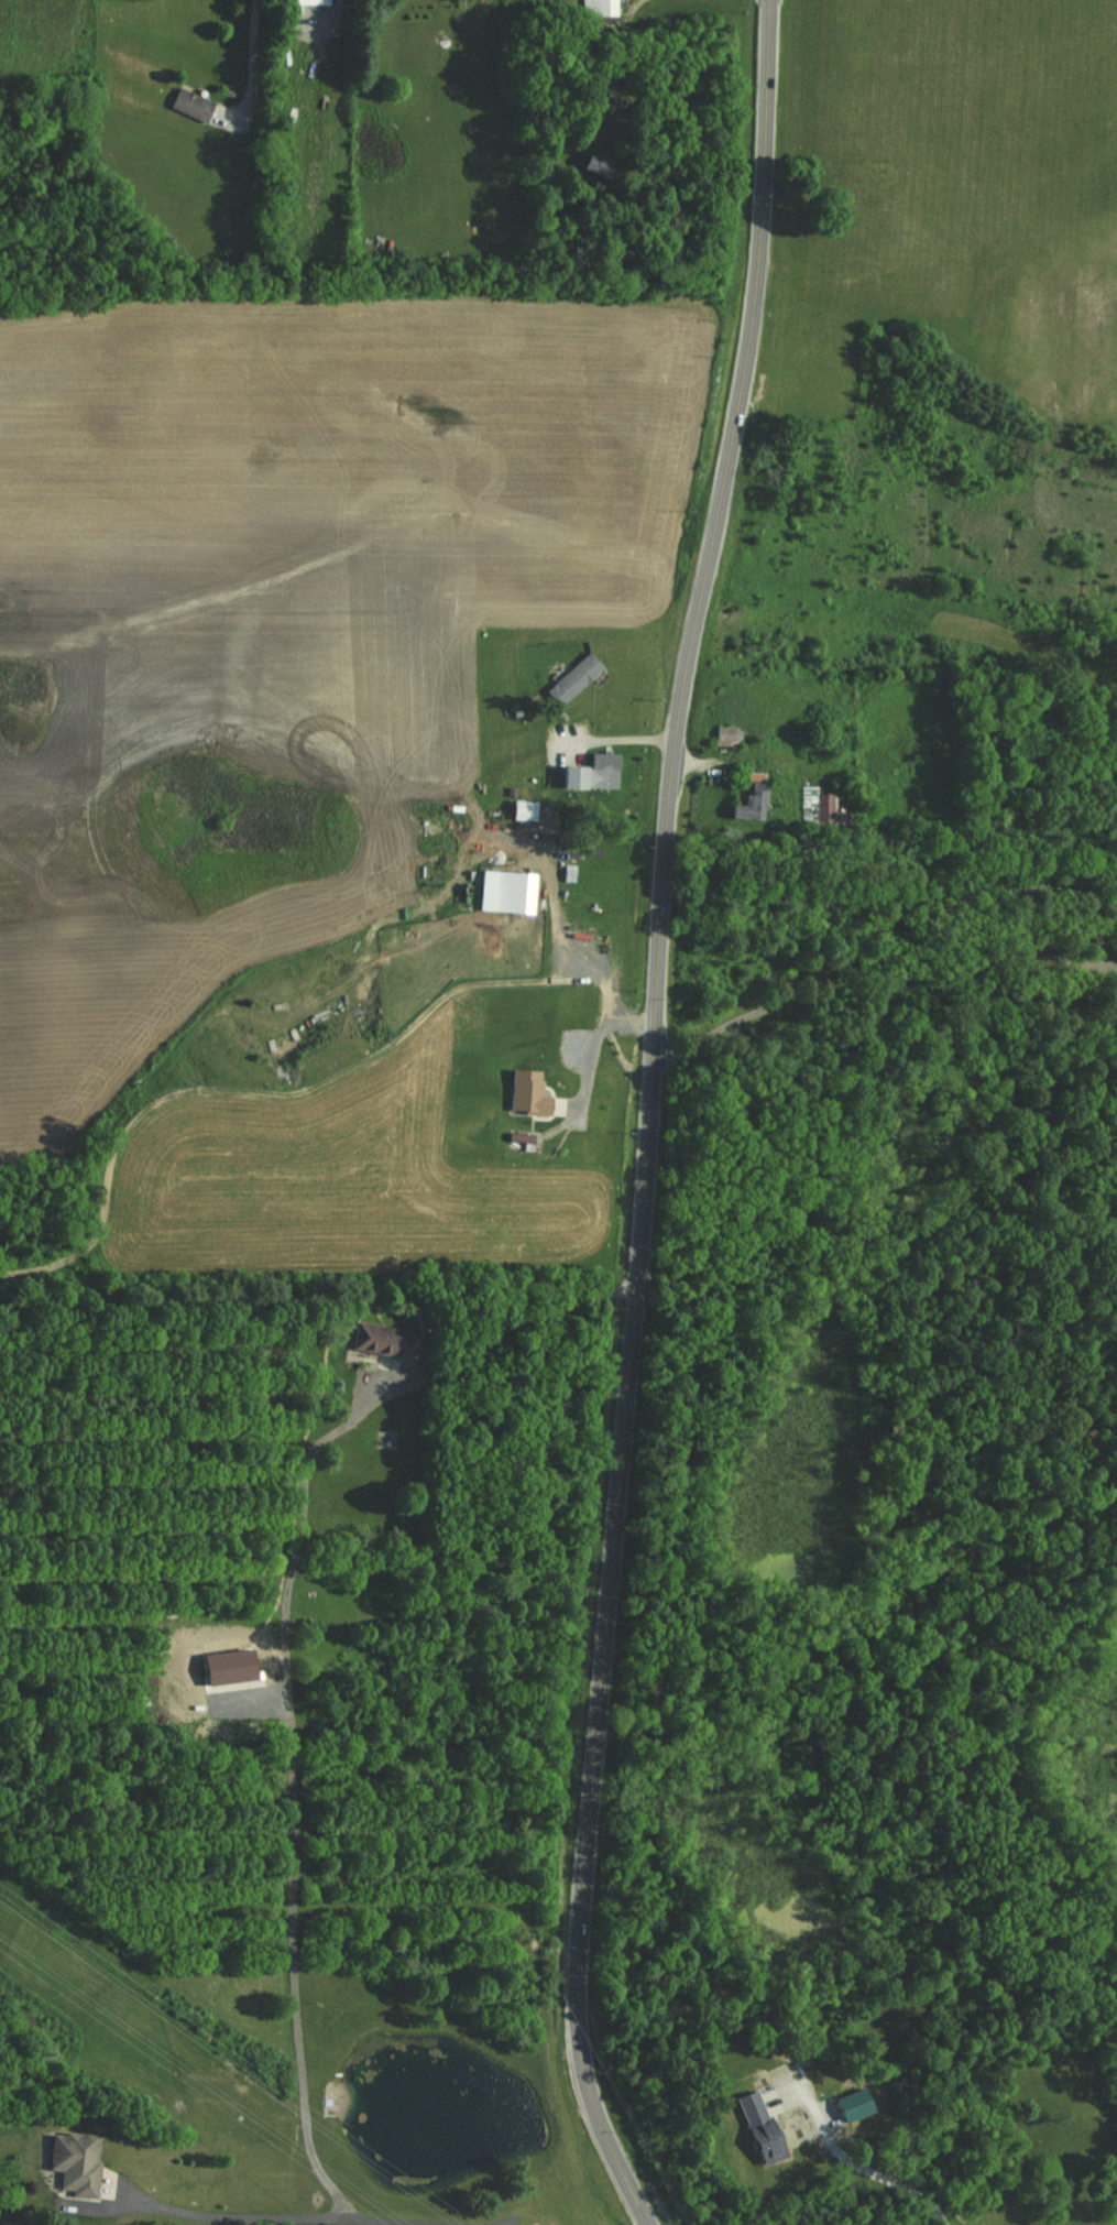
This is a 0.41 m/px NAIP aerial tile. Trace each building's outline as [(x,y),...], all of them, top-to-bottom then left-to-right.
[(616,0),(583,0),(583,16),(616,16),(616,0)] [(213,104),(177,87),(167,107),(203,124),(213,104)] [(578,166),(601,181),(612,164),(589,150),(578,166)] [(601,667),(585,652),(544,693),(559,708),(601,667)] [(740,747),(741,727),(715,726),(714,746),(740,747)] [(616,787),(616,752),(584,752),(584,787),(616,787)] [(763,772),(744,772),(743,804),(728,803),(728,817),(762,818),(763,772)] [(820,793),(819,786),(804,786),(805,829),(856,828),(855,792),(820,793)] [(534,800),(510,800),(510,820),(534,820),(534,800)] [(355,1321),(349,1348),(410,1360),(415,1333),(355,1321)] [(733,2099),(760,2167),(781,2158),(755,2090),(733,2099)] [(45,2171),(57,2172),(55,2194),(91,2197),(97,2136),(48,2131),(45,2171)]
